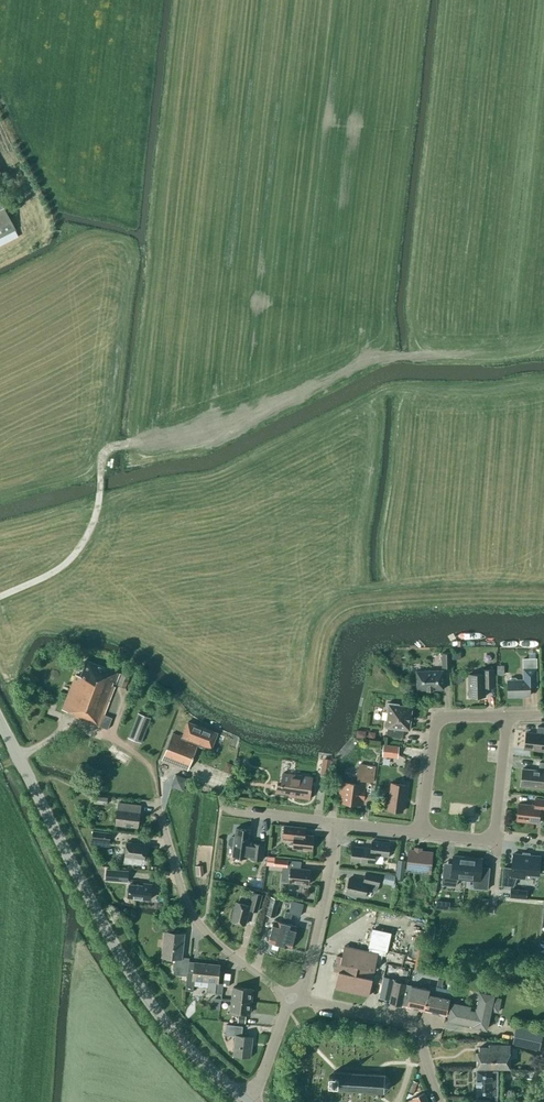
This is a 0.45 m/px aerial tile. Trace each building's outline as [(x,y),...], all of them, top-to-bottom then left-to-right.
[(15,230),(0,200),(0,237),(15,230)] [(442,653),(442,668),(451,668),(451,653),(442,653)] [(100,726),(108,729),(112,718),(104,715),(121,673),(88,660),(81,676),(76,674),(62,709),(75,714),(74,716),(99,726),(100,726)] [(507,681),(508,696),(530,695),(530,686),(537,686),(537,669),(529,670),(529,680),(507,681)] [(433,690),(433,689),(444,689),(443,670),(416,671),(417,690),(427,690),(433,690)] [(486,696),(485,687),(494,687),(494,670),(483,670),(483,674),(468,674),(469,697),(486,696)] [(117,684),(126,687),(130,675),(122,672),(117,684)] [(412,707),(398,706),(399,704),(388,703),(387,712),(388,712),(386,727),(387,728),(386,736),(403,738),(404,729),(409,730),(412,707)] [(129,738),(141,742),(151,718),(138,713),(129,738)] [(218,733),(188,722),(182,736),(173,732),(162,760),(188,770),(198,746),(201,747),(201,745),(211,749),(218,733)] [(538,726),(537,734),(526,733),(525,748),(543,750),(543,727),(538,726)] [(398,747),(383,745),(382,756),(397,758),(398,747)] [(320,775),(329,776),(331,759),(322,758),(320,775)] [(540,762),(539,770),(522,769),(521,785),(543,788),(543,763),(540,762)] [(375,766),(359,764),(357,783),(340,781),(337,803),(363,806),(366,785),(361,784),(362,781),(373,782),(375,766)] [(283,773),(281,784),(277,784),(276,792),(296,795),(296,797),(310,799),(311,788),(309,788),(310,777),(283,773)] [(186,780),(176,776),(172,786),(182,790),(186,780)] [(390,790),(388,809),(402,811),(405,792),(390,790)] [(93,803),(106,804),(107,797),(94,796),(93,803)] [(543,811),(543,799),(536,798),(535,805),(519,804),(517,821),(539,823),(540,811),(543,811)] [(116,825),(138,827),(140,805),(119,803),(118,809),(116,825)] [(283,839),(293,841),(293,848),(312,850),(314,836),(305,835),(306,828),(284,826),(283,839)] [(265,844),(259,843),(249,842),(251,830),(236,828),(235,837),(232,836),(229,838),(229,843),(231,846),(234,846),(233,855),(263,859),(265,844)] [(91,840),(109,842),(111,833),(92,831),(91,840)] [(371,848),(353,846),(351,861),(374,863),(375,855),(388,856),(390,843),(372,841),(371,848)] [(128,862),(141,864),(142,859),(144,859),(146,845),(127,842),(125,857),(129,857),(128,862)] [(409,851),(407,869),(430,872),(432,853),(409,851)] [(512,868),(503,867),(501,885),(513,886),(517,877),(524,878),(525,873),(539,874),(540,856),(513,854),(512,868)] [(465,879),(468,857),(453,856),(451,871),(443,871),(442,885),(455,886),(458,879),(465,879)] [(266,865),(274,866),(274,858),(275,857),(267,857),(266,865)] [(480,875),(482,859),(468,857),(465,879),(472,880),(474,888),(487,890),(489,875),(480,875)] [(274,866),(287,867),(288,860),(274,858),(274,866)] [(405,860),(397,860),(395,878),(404,879),(405,860)] [(106,868),(106,879),(128,881),(128,870),(106,868)] [(289,882),(309,884),(310,870),(290,868),(289,882)] [(367,888),(377,891),(381,876),(365,873),(364,882),(349,878),(346,893),(365,897),(367,888)] [(395,875),(385,873),(382,882),(393,885),(395,875)] [(250,887),(262,889),(264,877),(252,875),(250,887)] [(128,897),(150,899),(152,884),(143,883),(143,886),(130,884),(128,897)] [(526,899),(527,890),(511,888),(510,897),(526,899)] [(262,895),(253,892),(250,906),(236,902),(231,921),(245,925),(249,910),(257,912),(262,895)] [(331,921),(340,923),(347,897),(338,895),(331,921)] [(265,915),(275,917),(279,898),(270,896),(265,915)] [(348,900),(347,909),(355,910),(357,901),(348,900)] [(289,912),(285,911),(284,918),(287,919),(291,920),(292,914),(300,916),(303,904),(292,901),(289,912)] [(268,942),(280,945),(286,923),(274,920),(271,929),(270,929),(269,930),(268,933),(269,935),(270,935),(268,942)] [(297,926),(286,923),(280,945),(291,949),(293,942),(295,942),(296,941),(296,938),(296,936),(295,936),(297,926)] [(369,947),(370,947),(369,951),(344,946),(342,956),(337,955),(334,971),(339,972),(335,989),(369,996),(378,954),(385,956),(386,951),(390,933),(373,929),(369,947)] [(173,974),(187,976),(188,972),(190,958),(183,957),(185,935),(164,932),(161,955),(175,957),(173,974)] [(409,961),(422,963),(424,937),(411,936),(409,961)] [(193,991),(194,980),(208,981),(207,992),(215,993),(213,1009),(220,1010),(223,986),(223,984),(217,983),(219,964),(196,961),(195,972),(188,972),(187,976),(185,991),(193,991)] [(452,990),(430,985),(429,990),(394,982),(390,1003),(402,1005),(407,1006),(425,1010),(446,1015),(450,997),(452,990)] [(253,989),(233,987),(232,999),(251,1001),(253,989)] [(480,993),(477,1009),(452,1003),(448,1020),(473,1025),(473,1027),(486,1029),(490,1011),(498,1012),(501,999),(493,998),(494,996),(480,993)] [(250,1013),(251,1001),(232,999),(231,1011),(250,1013)] [(250,1057),(253,1037),(241,1036),(243,1026),(226,1025),(225,1035),(236,1036),(233,1055),(250,1057)] [(542,1032),(515,1026),(511,1044),(538,1050),(542,1032)] [(477,1068),(510,1068),(511,1053),(510,1053),(510,1045),(489,1045),(489,1047),(479,1047),(479,1052),(477,1052),(477,1068)] [(489,1096),(489,1100),(490,1100),(490,1097),(497,1098),(497,1096),(498,1071),(492,1071),(477,1070),(476,1096),(489,1096)] [(363,1074),(360,1073),(359,1073),(354,1073),(353,1073),(350,1073),(349,1073),(345,1073),(345,1072),(343,1072),(343,1073),(341,1072),(340,1072),(335,1072),(333,1072),(333,1076),(329,1076),(329,1085),(333,1085),(332,1089),(334,1089),(337,1089),(337,1090),(339,1090),(342,1090),(343,1090),(344,1090),(348,1090),(349,1090),(352,1090),(352,1091),(354,1091),(354,1090),(358,1091),(359,1091),(362,1091),(364,1091),(368,1091),(369,1092),(369,1091),(373,1092),(374,1092),(378,1092),(378,1096),(384,1096),(384,1092),(388,1088),(389,1088),(389,1087),(389,1081),(389,1080),(385,1075),(384,1074),(384,1075),(380,1075),(380,1074),(379,1074),(375,1074),(374,1074),(370,1074),(369,1074),(365,1074),(365,1073),(363,1073),(363,1074)] [(408,1093),(406,1098),(407,1098),(413,1095),(415,1088),(411,1087),(408,1093)] [(408,1100),(409,1101),(428,1101),(424,1093),(408,1100)]
